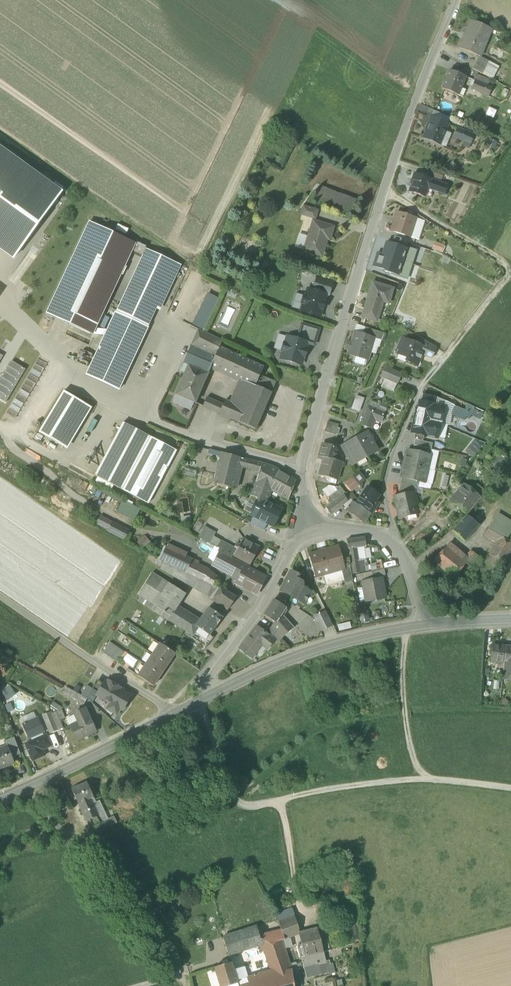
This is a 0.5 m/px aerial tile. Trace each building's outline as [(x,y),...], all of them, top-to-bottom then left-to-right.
[(460,48),(477,55),(482,42),(485,44),(491,29),(471,21),(460,48)] [(480,56),(485,44),(482,42),(477,55),(479,56),(480,56)] [(472,69),(483,74),(489,61),(480,56),(479,56),(472,69)] [(483,74),(493,79),(499,66),(489,61),(483,74)] [(442,88),(458,94),(465,75),(449,69),(442,88)] [(476,75),(474,80),(487,85),(489,80),(476,75)] [(491,87),(487,85),(474,80),(470,89),(488,96),(491,87)] [(496,111),(489,107),(485,115),(493,118),(496,111)] [(434,111),(431,116),(448,123),(450,118),(434,111)] [(423,137),(439,143),(445,131),(448,123),(431,116),(427,124),(429,124),(423,137)] [(465,140),(471,142),(474,135),(457,128),(454,136),(465,140)] [(451,134),(445,131),(439,143),(446,146),(451,134)] [(480,137),(474,135),(471,142),(468,149),(474,151),(480,137)] [(497,142),(488,138),(485,146),(494,150),(497,142)] [(468,149),(471,142),(465,140),(462,146),(468,149)] [(0,147),(0,249),(13,259),(62,192),(0,147)] [(410,191),(424,195),(427,186),(430,179),(430,178),(415,173),(412,180),(413,180),(410,191)] [(427,186),(445,193),(448,185),(430,179),(427,186)] [(316,197),(325,200),(329,190),(319,186),(316,197)] [(357,200),(329,190),(325,200),(353,211),(357,200)] [(301,214),(315,218),(317,211),(303,207),(301,214)] [(391,231),(410,237),(416,218),(397,212),(391,231)] [(425,221),(416,218),(410,237),(419,240),(425,221)] [(304,250),(321,256),(327,239),(329,240),(333,227),(313,221),(308,237),(304,250)] [(46,313),(92,335),(135,243),(89,222),(46,313)] [(295,248),(304,250),(308,237),(300,234),(295,248)] [(445,245),(435,241),(432,249),(442,253),(445,245)] [(385,242),(381,254),(410,264),(413,253),(406,251),(406,249),(385,242)] [(145,249),(116,312),(147,327),(177,264),(145,249)] [(406,275),(410,264),(381,254),(377,253),(373,266),(385,270),(384,272),(390,274),(391,273),(398,275),(399,272),(406,275)] [(325,295),(329,296),(333,280),(317,275),(313,291),(326,295),(325,295)] [(362,316),(372,320),(377,305),(380,306),(382,301),(387,303),(391,289),(372,283),(362,316)] [(301,311),(319,316),(321,309),(323,310),(325,302),(324,302),(325,295),(326,295),(313,291),(308,289),(305,296),(304,296),(301,303),(303,304),(301,311)] [(207,294),(192,325),(204,331),(219,299),(207,294)] [(148,327),(147,327),(116,312),(86,376),(118,391),(148,327)] [(301,324),(297,339),(307,342),(307,343),(314,345),(319,329),(301,324)] [(354,332),(362,334),(364,328),(356,325),(354,332)] [(374,339),(381,341),(384,334),(365,327),(364,328),(362,334),(374,338),(374,339)] [(191,345),(215,355),(218,347),(219,347),(222,341),(198,329),(191,345)] [(354,356),(367,360),(370,352),(374,339),(374,338),(362,334),(354,332),(347,354),(354,356)] [(283,351),(281,359),(300,365),(303,357),(304,358),(307,350),(305,349),(307,343),(307,342),(297,339),(288,337),(286,344),(284,343),(282,351),(283,351)] [(406,361),(416,365),(421,354),(424,347),(417,344),(402,338),(397,349),(400,350),(398,354),(407,358),(406,361)] [(421,354),(432,359),(436,348),(420,338),(417,344),(424,347),(421,354)] [(375,354),(381,341),(374,339),(370,352),(375,354)] [(191,345),(183,363),(188,365),(208,374),(211,366),(216,355),(215,355),(191,345)] [(239,379),(254,386),(255,386),(259,375),(263,367),(219,347),(218,347),(215,355),(216,355),(211,366),(239,379)] [(365,366),(367,360),(354,356),(352,362),(365,366)] [(5,403),(25,369),(11,361),(0,380),(0,400),(5,403)] [(178,371),(184,374),(188,365),(183,363),(182,363),(178,371)] [(188,365),(184,374),(175,395),(176,395),(194,403),(195,403),(208,374),(188,365)] [(385,379),(396,384),(401,373),(385,366),(380,377),(385,379)] [(259,375),(255,386),(271,393),(275,382),(259,375)] [(8,407),(19,413),(36,383),(25,377),(8,407)] [(239,379),(229,402),(245,408),(254,386),(239,379)] [(396,384),(385,379),(383,385),(394,389),(396,384)] [(254,386),(245,408),(239,422),(255,429),(271,393),(255,386),(254,386)] [(38,433),(59,445),(84,404),(64,391),(38,433)] [(423,394),(421,401),(435,405),(437,397),(423,394)] [(176,395),(173,403),(190,410),(194,403),(176,395)] [(356,396),(354,403),(361,406),(363,399),(356,396)] [(446,401),(437,397),(435,405),(436,405),(444,406),(443,412),(440,423),(447,425),(450,425),(452,415),(450,414),(454,406),(446,401)] [(202,406),(210,410),(214,402),(206,398),(202,406)] [(218,413),(239,422),(245,408),(229,402),(225,400),(222,405),(218,413)] [(370,400),(368,405),(378,409),(380,404),(370,400)] [(436,405),(435,405),(421,401),(419,401),(412,432),(415,433),(424,435),(437,438),(437,437),(440,423),(443,412),(436,405)] [(218,413),(222,405),(214,402),(210,410),(218,413)] [(359,411),(361,406),(354,403),(352,409),(359,411)] [(380,404),(378,409),(384,412),(386,413),(388,406),(381,403),(380,404)] [(92,408),(84,404),(59,445),(66,450),(92,408)] [(360,424),(371,429),(375,419),(381,421),(384,412),(378,409),(368,405),(360,424)] [(452,415),(464,420),(468,412),(454,406),(450,414),(452,415)] [(325,432),(335,435),(338,425),(328,421),(325,432)] [(121,490),(121,489),(150,436),(123,422),(95,475),(121,490)] [(444,439),(447,425),(440,423),(437,437),(444,439)] [(367,432),(356,438),(366,457),(377,451),(372,441),(373,440),(374,438),(372,434),(369,434),(368,434),(367,432)] [(176,451),(150,436),(121,489),(148,504),(176,451)] [(346,444),(351,454),(355,460),(354,460),(356,462),(366,457),(356,438),(346,444)] [(415,439),(413,445),(431,449),(432,443),(423,441),(415,439)] [(318,459),(323,460),(324,457),(336,460),(338,454),(334,447),(322,444),(318,459)] [(341,447),(346,457),(351,454),(346,444),(341,447)] [(412,451),(430,455),(431,449),(413,445),(412,451)] [(472,458),(478,451),(470,445),(465,452),(472,458)] [(427,469),(435,471),(440,451),(431,449),(430,455),(431,456),(427,469)] [(407,450),(404,464),(427,469),(431,456),(430,455),(412,451),(407,450)] [(232,488),(238,465),(240,457),(222,453),(214,483),(232,488)] [(349,463),(354,460),(355,460),(351,454),(346,457),(349,463)] [(253,461),(240,457),(238,465),(251,468),(253,461)] [(342,462),(336,460),(324,457),(323,460),(319,476),(329,478),(336,480),(337,478),(342,462)] [(464,468),(467,460),(461,458),(458,466),(464,468)] [(260,470),(262,463),(253,461),(251,468),(260,470)] [(260,470),(256,482),(270,490),(281,472),(274,467),(262,463),(260,470)] [(424,483),(427,469),(404,464),(401,477),(402,478),(419,482),(424,483)] [(197,471),(184,467),(182,474),(195,478),(197,471)] [(435,471),(427,469),(424,483),(419,482),(418,488),(431,490),(435,471)] [(366,480),(359,471),(352,476),(359,485),(366,480)] [(295,480),(281,472),(270,490),(271,491),(288,500),(295,480)] [(358,485),(352,478),(345,484),(351,491),(358,485)] [(402,478),(400,483),(415,487),(418,488),(419,482),(402,478)] [(271,491),(270,490),(256,482),(251,496),(257,498),(258,497),(267,502),(271,491)] [(414,492),(415,487),(400,483),(398,495),(414,492)] [(322,490),(328,498),(337,490),(336,488),(334,486),(329,485),(322,490)] [(326,507),(331,514),(348,501),(347,500),(350,498),(340,485),(336,488),(337,490),(328,498),(332,503),(326,507)] [(450,501),(466,514),(483,494),(478,489),(473,493),(464,485),(450,501)] [(367,487),(356,504),(371,514),(376,506),(373,504),(379,495),(367,487)] [(120,504),(122,500),(103,489),(101,494),(120,504)] [(394,496),(399,518),(409,516),(408,514),(415,512),(417,508),(414,492),(398,495),(394,496)] [(432,506),(436,510),(447,498),(442,494),(432,506)] [(282,510),(267,502),(258,497),(257,498),(255,503),(253,506),(255,507),(254,510),(251,515),(253,517),(267,524),(273,527),(282,510)] [(253,506),(255,503),(246,499),(244,504),(254,510),(255,507),(253,506)] [(116,512),(134,521),(140,509),(122,500),(120,504),(116,512)] [(364,523),(371,514),(356,504),(352,501),(346,510),(364,523)] [(190,511),(180,513),(181,523),(192,521),(190,511)] [(415,512),(408,514),(409,516),(410,521),(417,519),(415,512)] [(107,530),(123,539),(127,530),(100,516),(97,523),(107,529),(107,530)] [(453,531),(464,541),(478,525),(476,523),(475,524),(466,516),(453,531)] [(487,529),(505,540),(510,531),(510,525),(495,516),(487,529)] [(267,524),(253,517),(250,524),(263,531),(267,524)] [(203,524),(197,521),(192,529),(198,532),(203,524)] [(199,537),(210,542),(213,536),(216,532),(204,526),(199,537)] [(505,540),(487,529),(483,535),(495,543),(488,554),(503,564),(510,550),(510,543),(505,540)] [(150,542),(145,535),(137,542),(142,549),(150,542)] [(215,545),(217,546),(219,542),(220,540),(213,536),(210,542),(215,545)] [(233,556),(249,566),(260,547),(244,538),(240,544),(237,543),(235,546),(238,548),(236,551),(233,556)] [(347,540),(349,554),(356,553),(356,547),(360,547),(364,546),(365,546),(364,538),(347,540)] [(221,539),(220,540),(219,542),(236,551),(238,548),(235,546),(235,547),(221,539)] [(236,551),(219,542),(217,546),(219,548),(217,553),(218,554),(221,555),(229,559),(231,555),(233,556),(236,551)] [(168,543),(166,547),(172,550),(185,556),(187,552),(168,543)] [(217,546),(215,545),(208,558),(214,561),(218,554),(217,553),(219,548),(217,546)] [(356,553),(358,561),(362,560),(366,560),(366,559),(365,549),(364,546),(360,547),(356,547),(356,553)] [(432,561),(453,579),(466,563),(463,560),(446,546),(432,561)] [(166,563),(172,550),(166,547),(160,560),(165,562),(166,563)] [(310,555),(316,578),(317,577),(316,575),(323,574),(341,569),(344,568),(344,570),(345,570),(343,559),(339,547),(338,547),(339,549),(311,556),(310,554),(310,555)] [(166,563),(179,569),(185,556),(172,550),(166,563)] [(471,551),(463,560),(466,563),(453,579),(461,586),(474,572),(480,565),(480,559),(471,551)] [(358,561),(356,553),(349,554),(352,574),(359,573),(359,572),(358,561)] [(218,554),(214,561),(211,566),(237,580),(238,579),(215,566),(221,555),(218,554)] [(215,566),(238,579),(245,565),(229,559),(221,555),(215,566)] [(193,559),(185,556),(179,569),(215,586),(219,578),(208,569),(198,564),(198,563),(192,560),(193,559)] [(344,580),(345,583),(353,581),(352,575),(349,557),(343,559),(345,570),(344,570),(344,568),(341,569),(344,580)] [(179,569),(166,563),(165,562),(161,569),(211,599),(211,600),(219,588),(215,586),(179,569)] [(245,566),(245,565),(238,579),(237,580),(235,584),(256,595),(266,577),(245,566)] [(344,580),(341,569),(323,574),(326,585),(344,580)] [(372,571),(373,577),(385,575),(384,569),(372,571)] [(282,591),(305,603),(310,594),(309,591),(302,587),(303,584),(303,582),(298,579),(300,576),(299,575),(293,571),(282,591)] [(372,571),(356,574),(357,581),(373,578),(373,577),(372,571)] [(139,596),(141,597),(154,605),(168,583),(153,573),(139,596)] [(364,587),(366,602),(385,598),(381,578),(363,582),(364,587)] [(168,583),(154,605),(171,616),(176,607),(185,594),(168,583)] [(211,600),(227,610),(228,609),(236,597),(220,587),(219,588),(211,600)] [(360,603),(366,602),(364,587),(357,588),(360,603)] [(151,610),(154,605),(141,597),(138,602),(151,610)] [(275,622),(276,623),(282,614),(286,608),(273,600),(264,615),(275,622)] [(198,621),(176,607),(171,616),(154,605),(151,610),(168,620),(192,635),(193,636),(198,627),(195,626),(198,621)] [(195,626),(198,627),(209,635),(210,635),(223,617),(208,607),(198,621),(195,626)] [(368,611),(359,613),(360,624),(370,622),(368,611)] [(314,617),(320,631),(332,625),(326,612),(314,617)] [(271,626),(281,638),(293,628),(282,614),(276,623),(275,622),(271,626)] [(350,622),(337,625),(339,632),(351,629),(350,622)] [(241,647),(253,657),(262,644),(268,648),(274,640),(274,639),(266,633),(257,626),(241,647)] [(274,640),(278,643),(282,638),(281,638),(271,626),(266,633),(274,639),(274,640)] [(213,637),(210,635),(209,635),(198,627),(193,636),(192,635),(191,637),(206,648),(213,637)] [(102,652),(118,662),(125,652),(109,642),(102,652)] [(138,676),(153,686),(175,653),(159,643),(138,676)] [(490,662),(503,663),(506,646),(492,645),(490,662)] [(503,663),(502,677),(510,678),(510,664),(503,663)] [(99,698),(111,705),(119,709),(121,711),(129,697),(114,689),(115,687),(108,683),(99,698)] [(77,684),(73,690),(74,691),(78,693),(82,687),(77,684)] [(16,694),(9,685),(1,691),(8,700),(16,694)] [(82,694),(88,697),(93,688),(87,685),(82,694)] [(63,691),(71,696),(74,691),(73,690),(66,686),(63,691)] [(99,691),(93,688),(88,697),(93,702),(99,691)] [(71,696),(85,704),(88,699),(78,693),(74,691),(71,696)] [(49,707),(56,711),(62,709),(63,707),(53,701),(49,707)] [(4,705),(7,713),(13,710),(10,702),(4,705)] [(116,714),(119,709),(111,705),(108,710),(116,714)] [(70,725),(77,739),(96,731),(89,717),(85,708),(77,712),(81,721),(70,725)] [(62,709),(56,711),(57,712),(60,720),(65,718),(62,709)] [(25,723),(37,718),(35,711),(22,717),(25,723)] [(45,721),(50,733),(63,728),(60,720),(57,712),(51,714),(51,712),(42,715),(45,721)] [(66,717),(70,725),(81,721),(77,712),(66,717)] [(31,738),(32,741),(42,736),(41,733),(44,732),(37,718),(25,723),(23,724),(29,738),(31,738)] [(47,734),(42,736),(32,741),(25,744),(32,761),(45,756),(43,750),(52,746),(47,734)] [(8,747),(11,757),(20,754),(15,737),(6,741),(8,747)] [(13,762),(11,757),(8,747),(0,750),(0,767),(13,762)] [(72,788),(78,804),(91,798),(94,797),(87,782),(72,788)] [(85,821),(88,828),(108,820),(99,800),(96,802),(94,797),(91,798),(98,815),(85,821)] [(98,815),(91,798),(78,804),(85,821),(98,815)] [(88,828),(91,834),(111,826),(108,820),(88,828)] [(275,914),(278,921),(294,915),(292,909),(275,914)] [(281,931),(283,935),(288,933),(298,930),(299,929),(294,915),(278,921),(281,931)] [(350,927),(352,940),(361,939),(359,926),(350,927)] [(265,952),(272,976),(292,970),(290,964),(285,948),(287,948),(285,938),(284,938),(283,935),(281,931),(260,937),(256,927),(223,938),(228,956),(260,947),(262,953),(265,952)] [(298,945),(301,957),(323,951),(317,928),(299,932),(298,932),(301,944),(297,945),(298,945)] [(298,930),(288,933),(289,937),(292,947),(298,945),(297,945),(301,944),(298,932),(299,932),(298,930)] [(326,962),(323,951),(301,957),(306,977),(329,972),(327,965),(330,965),(329,961),(326,962)] [(292,970),(293,977),(300,975),(296,962),(290,964),(292,970)] [(220,985),(231,985),(238,984),(233,969),(232,963),(215,968),(220,985)] [(238,985),(249,983),(244,966),(233,969),(238,984),(238,985)] [(249,983),(238,985),(294,985),(293,977),(292,970),(272,976),(249,983)]
